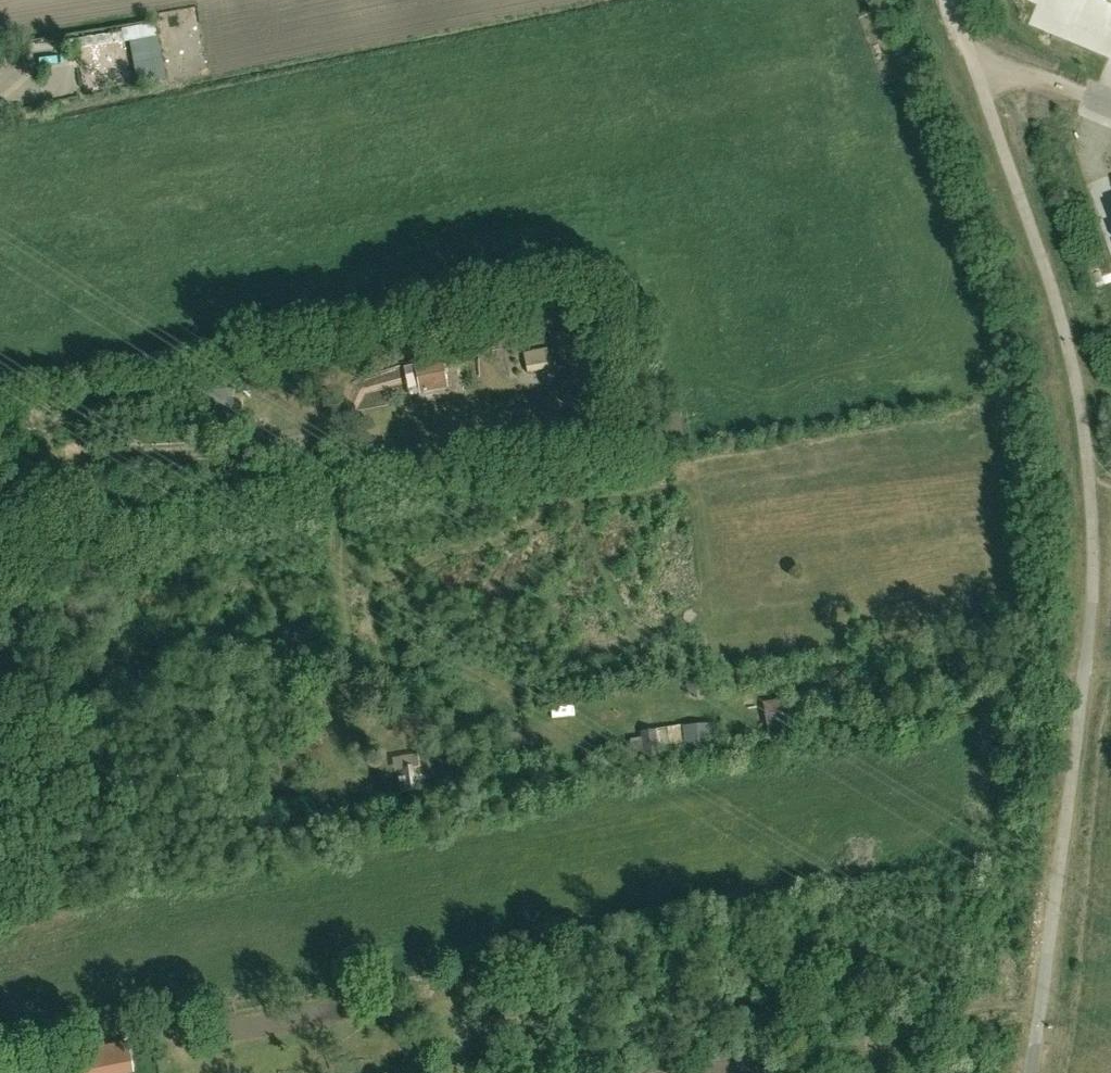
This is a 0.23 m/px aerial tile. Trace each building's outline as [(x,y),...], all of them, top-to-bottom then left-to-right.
[(884,10),(881,0),(867,0),(870,14),(884,10)] [(527,373),(551,368),(551,365),(548,348),(523,352),(525,365),(527,373)] [(419,395),(446,390),(440,359),(413,364),(419,395)] [(211,391),(232,388),(230,376),(221,378),(221,379),(209,381),(211,391)] [(432,754),(418,757),(422,780),(436,778),(432,754)] [(126,1043),(100,1048),(105,1072),(124,1072),(132,1071),(126,1043)]
